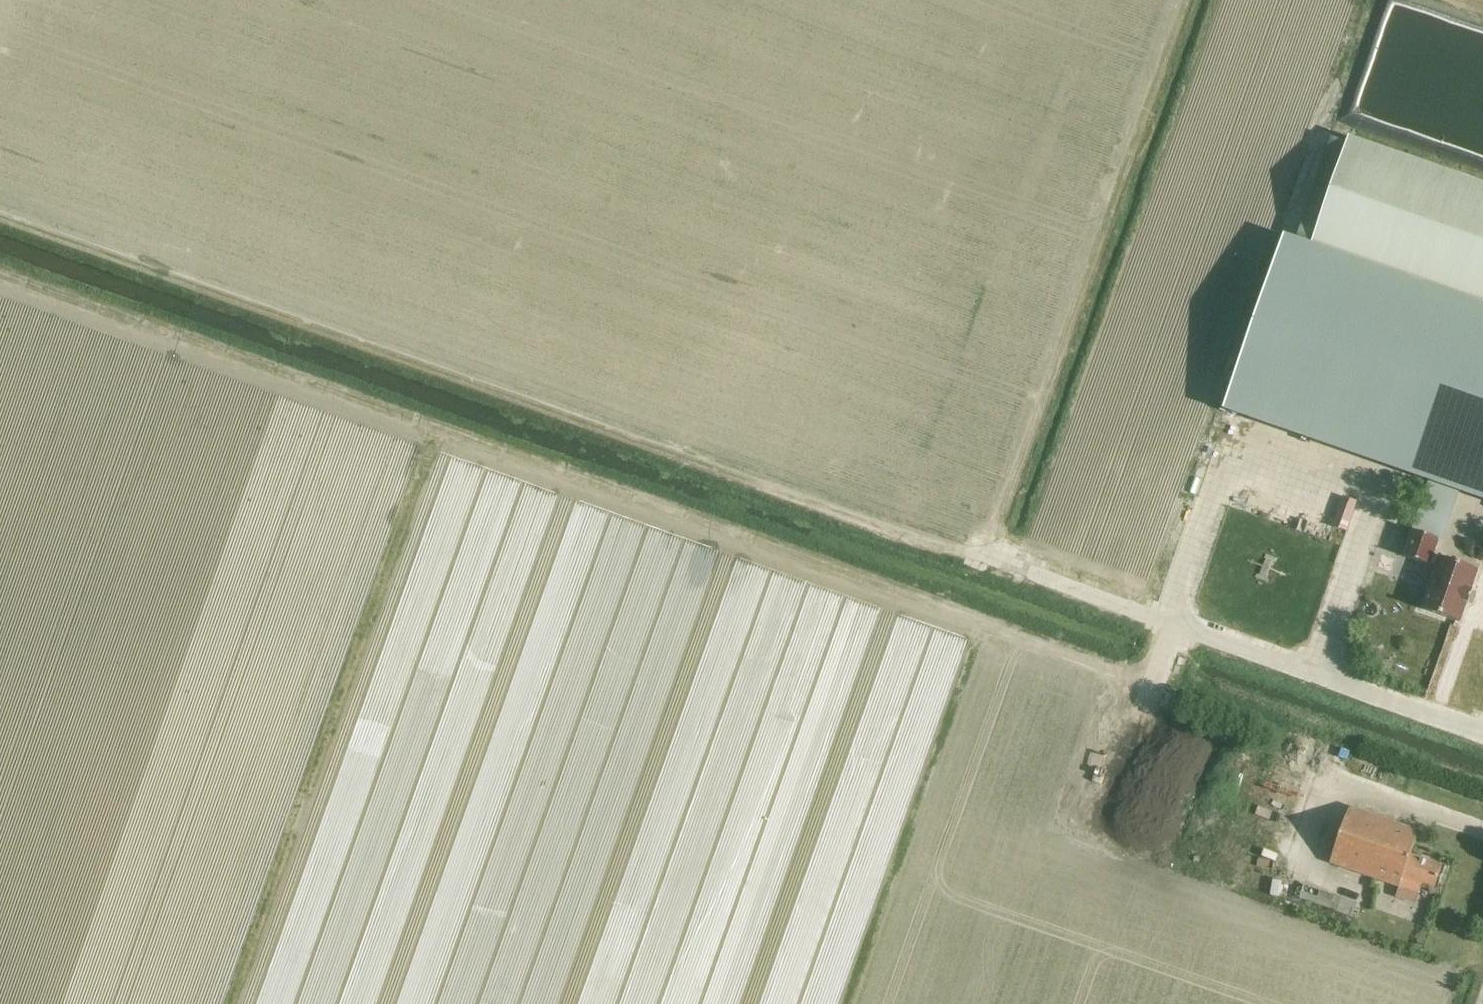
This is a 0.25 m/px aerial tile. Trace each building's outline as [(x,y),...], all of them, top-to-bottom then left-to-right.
[(1348,137),(1311,245),(1482,306),(1482,185),(1348,137)] [(1238,381),(1482,467),(1482,339),(1278,267),(1238,381)] [(1464,464),(1462,474),(1480,477),(1481,467),(1464,464)] [(1421,609),(1460,622),(1466,603),(1468,603),(1472,590),(1471,589),(1478,570),(1439,556),(1438,559),(1432,557),(1438,539),(1412,530),(1403,556),(1429,566),(1430,564),(1435,566),(1421,609)] [(1346,806),(1326,862),(1397,888),(1418,895),(1421,886),(1432,890),(1440,867),(1408,855),(1416,831),(1346,806)]
